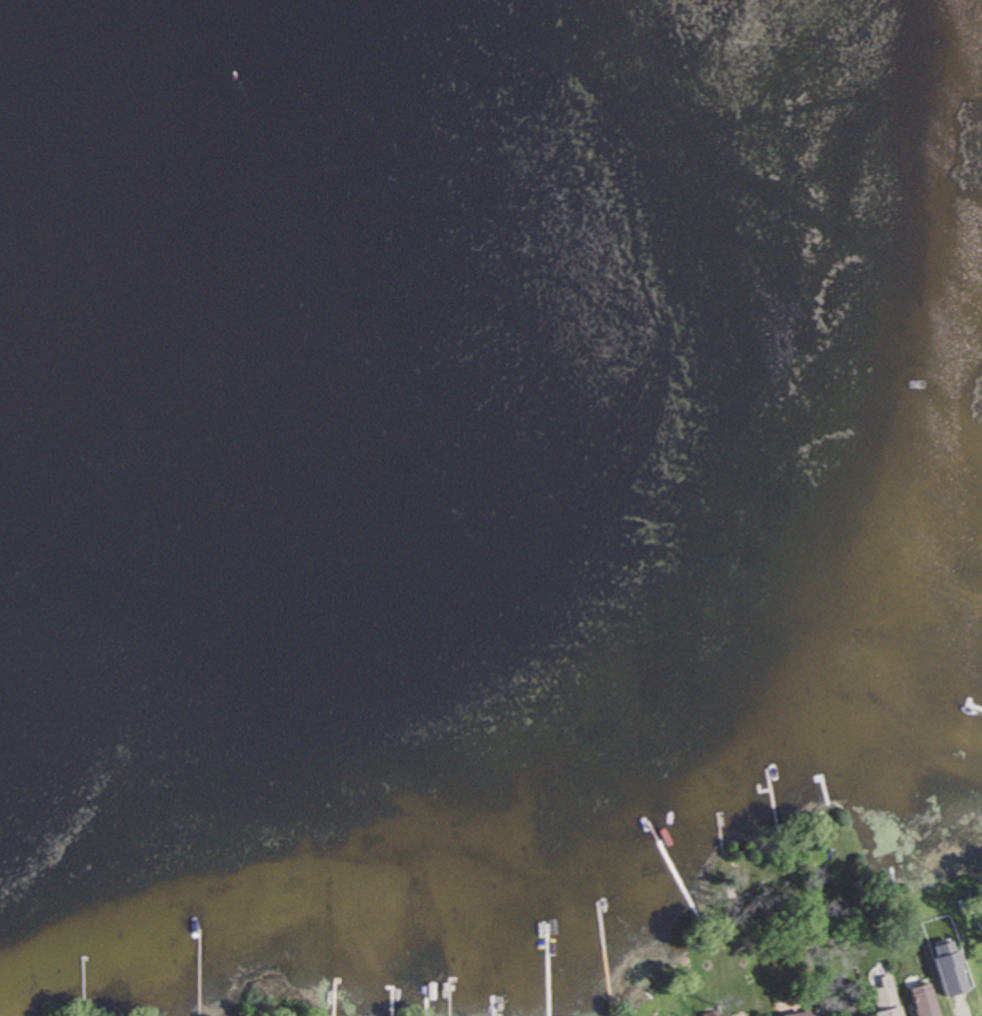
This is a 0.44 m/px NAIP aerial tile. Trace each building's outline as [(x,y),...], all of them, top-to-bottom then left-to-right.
[(934,960),(945,1000),(973,992),(961,951),(949,955),(947,946),(937,949),(939,958),(934,960)] [(894,976),(882,979),(884,988),(873,991),(878,1015),(902,1015),(894,976)] [(932,983),(911,989),(918,1015),(941,1015),(932,983)] [(855,998),(835,1003),(839,1015),(860,1015),(855,998)]
